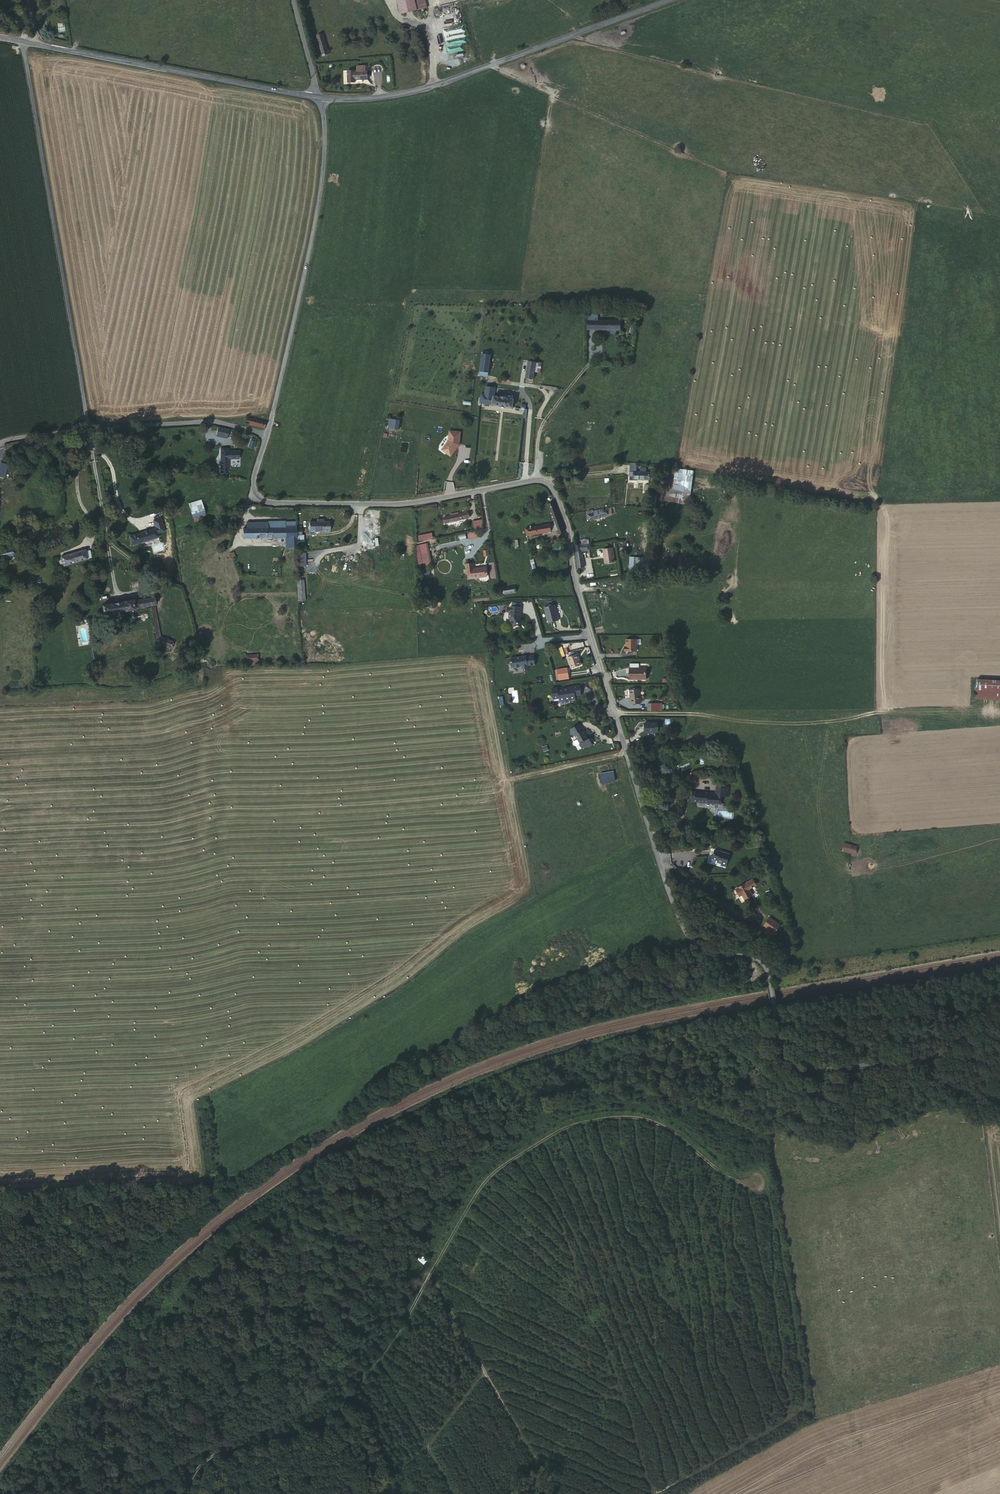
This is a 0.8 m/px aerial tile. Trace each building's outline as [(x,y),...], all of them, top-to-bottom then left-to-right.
[(408,12),(405,0),(398,0),(401,13),(408,12)] [(408,12),(426,8),(424,0),(405,0),(408,12)] [(322,33),(316,36),(322,55),(328,53),(322,33)] [(347,72),(347,83),(354,82),(354,80),(367,80),(366,71),(364,71),(364,66),(356,67),(356,71),(347,72)] [(619,322),(594,321),(593,328),(619,329),(619,322)] [(487,375),(490,353),(483,352),(480,373),(487,375)] [(534,373),(536,361),(527,359),(524,376),(534,378),(534,373)] [(544,362),(536,361),(534,373),(543,374),(544,362)] [(492,395),(491,406),(513,408),(515,398),(507,397),(507,395),(501,394),(500,396),(492,395)] [(476,404),(484,405),(485,397),(480,396),(480,399),(476,399),(476,404)] [(266,422),(248,418),(245,424),(264,429),(266,422)] [(460,432),(449,431),(448,440),(441,450),(450,456),(456,448),(459,443),(460,432)] [(250,441),(248,448),(254,450),(256,443),(250,441)] [(229,445),(222,445),(223,469),(230,469),(230,455),(240,455),(240,448),(229,448),(229,445)] [(689,504),(693,469),(672,467),(668,502),(689,504)] [(564,528),(554,499),(547,501),(554,519),(547,521),(549,529),(557,527),(558,530),(564,528)] [(190,502),(192,510),(196,510),(204,508),(202,500),(190,502)] [(605,509),(591,514),(593,521),(611,515),(611,513),(613,512),(611,506),(604,507),(605,509)] [(470,516),(468,510),(445,515),(446,521),(470,516)] [(408,513),(393,516),(393,520),(396,520),(396,522),(409,520),(408,513)] [(317,521),(307,521),(307,528),(331,528),(331,520),(326,520),(326,517),(318,517),(317,521)] [(287,525),(286,518),(268,519),(268,520),(269,527),(287,526),(287,525)] [(475,527),(484,525),(482,518),(474,520),(475,527)] [(247,520),(247,528),(269,527),(268,520),(247,520)] [(549,529),(547,521),(527,526),(529,533),(549,529)] [(297,526),(297,524),(287,525),(287,526),(269,527),(247,528),(244,528),(245,536),(288,534),(289,545),(299,545),(299,533),(298,533),(297,526)] [(161,536),(159,528),(138,534),(141,543),(161,536)] [(141,543),(138,534),(132,536),(134,544),(141,543)] [(432,565),(428,544),(420,545),(421,554),(417,555),(419,567),(432,565)] [(577,550),(580,566),(586,565),(584,544),(581,544),(581,549),(577,550)] [(20,552),(18,545),(0,552),(0,558),(20,552)] [(617,546),(606,547),(608,562),(618,561),(617,546)] [(86,549),(62,557),(65,566),(89,559),(86,549)] [(629,556),(629,567),(644,567),(644,556),(629,556)] [(473,561),(466,563),(470,578),(489,574),(486,564),(475,566),(473,561)] [(162,602),(160,595),(148,598),(148,596),(126,600),(126,598),(119,599),(120,602),(106,605),(108,615),(140,609),(140,607),(156,604),(165,648),(180,648),(179,642),(168,641),(160,603),(162,602)] [(515,603),(514,603),(513,610),(512,610),(511,614),(515,623),(518,623),(522,622),(522,620),(525,619),(522,614),(523,611),(523,612),(524,605),(523,604),(524,601),(516,600),(515,603)] [(555,619),(565,617),(561,601),(551,604),(555,619)] [(625,635),(625,643),(624,643),(624,647),(635,647),(635,634),(625,635)] [(583,652),(572,654),(575,667),(586,664),(583,652)] [(524,653),(514,654),(515,664),(525,663),(525,666),(530,666),(530,663),(537,662),(536,653),(529,653),(528,653),(527,654),(525,654),(524,653)] [(644,664),(628,664),(628,675),(644,675),(644,664)] [(568,668),(557,670),(559,681),(570,680),(568,668)] [(976,679),(975,700),(999,701),(999,680),(976,679)] [(555,685),(556,696),(562,695),(562,698),(573,696),(573,698),(579,697),(578,691),(584,690),(583,682),(571,683),(571,684),(566,685),(566,686),(561,687),(560,684),(555,685)] [(641,685),(630,685),(630,700),(642,700),(641,685)] [(582,720),(574,726),(578,732),(579,731),(581,735),(582,735),(585,739),(584,740),(587,744),(591,741),(592,742),(596,739),(593,734),(592,735),(589,730),(587,726),(586,726),(582,720)] [(661,720),(646,720),(646,729),(661,729),(661,720)] [(603,774),(604,782),(612,781),(610,773),(603,774)] [(707,793),(698,793),(699,797),(699,798),(704,798),(704,797),(706,798),(706,799),(711,799),(711,798),(714,798),(714,800),(718,800),(718,802),(719,802),(720,800),(724,801),(725,800),(726,799),(726,792),(734,792),(734,782),(721,782),(721,789),(705,789),(707,793)] [(855,855),(858,846),(844,841),(841,850),(855,855)] [(720,842),(716,851),(722,853),(722,852),(726,854),(725,857),(725,858),(729,860),(734,848),(720,842)] [(747,878),(736,882),(738,888),(741,887),(742,889),(744,894),(752,890),(747,878)] [(767,913),(761,921),(772,929),(778,920),(767,913)] [(772,929),(761,921),(758,925),(769,933),(772,929)] [(420,1253),(416,1258),(423,1264),(427,1259),(420,1253)]
